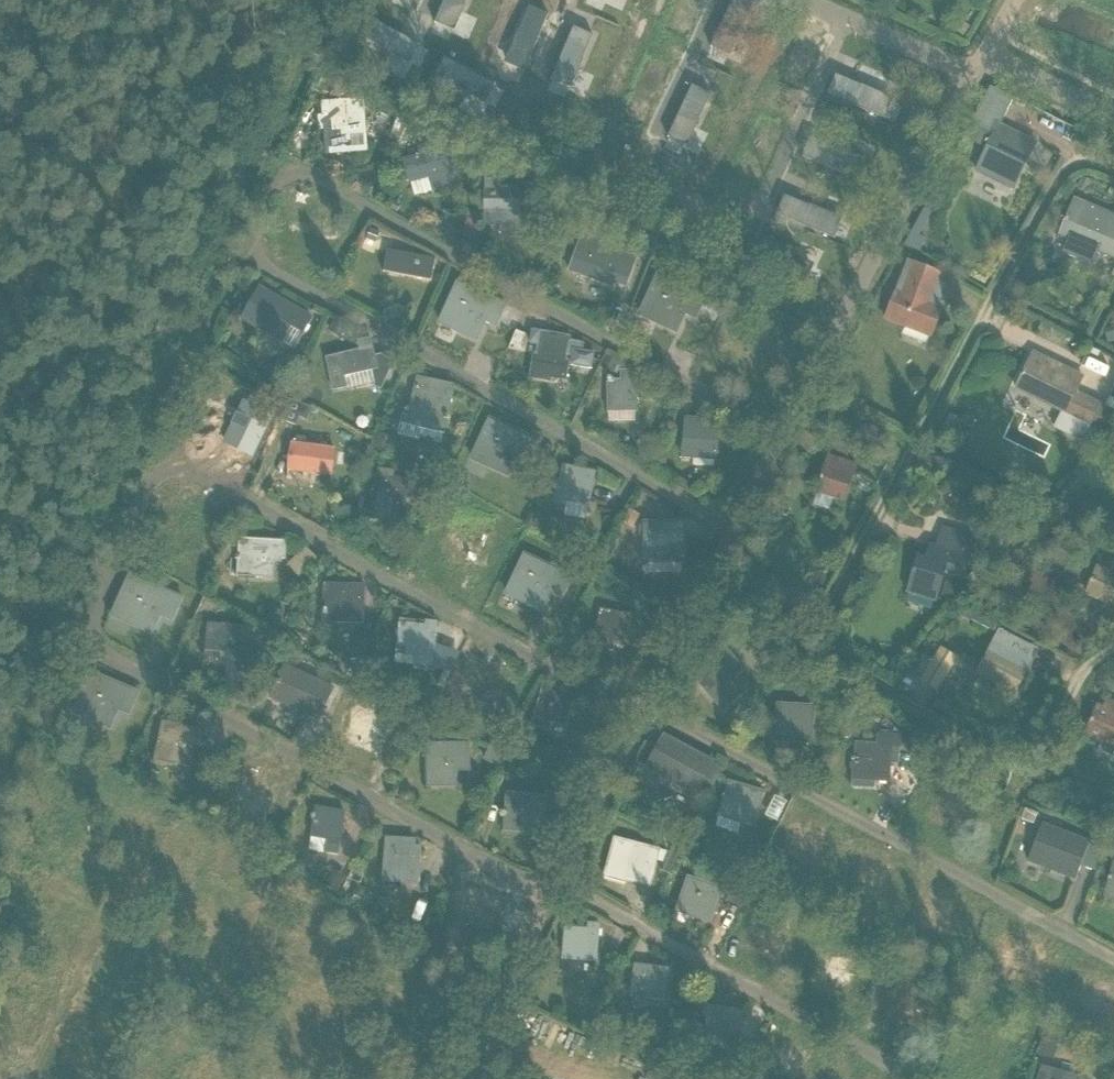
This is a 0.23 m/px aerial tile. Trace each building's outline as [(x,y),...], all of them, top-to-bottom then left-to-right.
[(436,22),(455,30),(468,0),(446,0),(436,22)] [(709,46),(728,55),(752,4),(743,0),(731,0),(709,46)] [(531,6),(507,63),(526,71),(550,14),(531,6)] [(369,17),(359,35),(410,62),(420,44),(369,17)] [(962,21),(955,31),(963,36),(970,27),(962,21)] [(800,24),(780,75),(800,83),(821,32),(800,24)] [(576,27),(553,79),(572,87),(595,35),(576,27)] [(445,58),(435,76),(486,103),(496,84),(445,58)] [(647,60),(621,116),(640,124),(666,68),(647,60)] [(835,75),(827,94),(884,118),(892,100),(835,75)] [(330,77),(324,91),(341,99),(347,86),(330,77)] [(690,86),(666,137),(685,146),(708,95),(690,86)] [(978,112),(972,125),(989,133),(988,136),(992,138),(999,125),(1000,124),(1013,99),(991,88),(978,112)] [(515,97),(506,118),(560,142),(569,121),(515,97)] [(363,101),(323,103),(324,135),(326,155),(351,153),(349,134),(364,133),(363,101)] [(992,138),(976,171),(1013,189),(1035,143),(999,125),(992,138)] [(809,138),(801,156),(858,180),(866,163),(809,138)] [(423,155),(405,160),(411,181),(429,176),(432,189),(450,184),(449,178),(461,174),(453,147),(441,150),(437,151),(434,142),(421,146),(423,155)] [(477,160),(471,173),(479,176),(484,164),(477,160)] [(1081,176),(1077,186),(1087,191),(1091,181),(1081,176)] [(519,220),(519,193),(519,187),(502,187),(502,179),(484,179),(484,193),(478,193),(478,210),(484,210),(484,225),(502,225),(502,217),(509,217),(509,220),(519,220)] [(682,185),(672,207),(722,231),(732,210),(682,185)] [(783,197),(776,215),(833,238),(841,220),(783,197)] [(1059,235),(1066,238),(1061,251),(1091,264),(1097,251),(1113,258),(1113,216),(1083,203),(1074,199),(1067,218),(1065,217),(1064,221),(1065,222),(1059,235)] [(918,251),(925,239),(918,235),(930,213),(922,209),(903,243),(918,251)] [(581,228),(585,218),(572,213),(567,225),(581,230),(581,228)] [(527,230),(533,236),(540,236),(546,230),(554,231),(556,220),(543,219),(541,217),(533,217),(527,222),(527,230)] [(585,218),(581,228),(590,231),(594,222),(585,218)] [(369,232),(365,241),(373,244),(377,235),(369,232)] [(621,262),(625,252),(582,237),(570,271),(613,287),(614,282),(625,286),(632,265),(621,262)] [(756,242),(748,260),(805,286),(813,268),(756,242)] [(400,275),(431,281),(435,259),(423,257),(425,251),(414,249),(413,255),(387,250),(384,265),(401,268),(400,275)] [(944,285),(936,282),(940,274),(909,261),(885,319),(904,327),(905,325),(930,335),(945,299),(939,296),(944,285)] [(657,275),(639,314),(640,315),(642,311),(659,318),(657,322),(677,331),(685,314),(689,316),(692,310),(698,313),(705,297),(657,275)] [(459,327),(457,330),(477,339),(485,322),(489,324),(492,317),(499,320),(505,305),(457,283),(439,322),(441,323),(442,319),(459,327)] [(302,334),(311,319),(259,288),(241,318),(283,342),(291,328),(302,334)] [(736,318),(723,343),(778,370),(790,346),(736,318)] [(335,319),(329,328),(342,335),(347,327),(335,319)] [(1103,330),(1106,344),(1113,342),(1113,333),(1113,327),(1103,330)] [(532,330),(530,344),(537,345),(537,347),(536,352),(535,352),(531,374),(530,378),(552,382),(553,379),(553,378),(567,380),(570,360),(568,359),(569,354),(573,355),(572,361),(571,366),(592,369),(592,365),(594,354),(583,352),(584,343),(569,341),(569,336),(566,336),(548,333),(532,330)] [(510,344),(519,348),(522,341),(513,337),(510,344)] [(376,369),(374,357),(371,342),(358,345),(359,350),(326,357),(332,390),(346,387),(344,375),(376,369)] [(607,355),(601,366),(613,373),(619,362),(607,355)] [(1084,378),(1049,361),(1039,356),(1036,362),(1030,359),(1016,389),(1092,426),(1090,428),(1102,434),(1113,410),(1077,392),(1084,378)] [(608,378),(608,411),(635,410),(635,372),(621,372),(621,381),(614,382),(613,378),(608,378)] [(402,414),(400,424),(420,428),(419,434),(440,438),(442,433),(447,408),(452,387),(418,379),(413,401),(410,416),(402,414)] [(296,426),(299,418),(307,421),(312,409),(289,400),(282,421),(296,426)] [(209,427),(221,434),(237,410),(224,401),(217,412),(219,413),(209,427)] [(243,403),(223,445),(252,459),(273,417),(243,403)] [(947,410),(941,421),(952,427),(958,416),(947,410)] [(489,419),(471,458),(472,458),(474,455),(490,462),(489,466),(509,475),(517,458),(521,460),(524,453),(531,456),(538,441),(489,419)] [(716,460),(719,421),(685,419),(682,458),(693,459),(692,466),(713,468),(713,460),(716,460)] [(969,426),(954,433),(958,443),(973,437),(969,426)] [(377,432),(370,447),(384,454),(391,438),(377,432)] [(288,470),(331,476),(334,449),(306,445),(307,438),(296,436),(295,443),(292,443),(288,470)] [(663,451),(654,458),(661,468),(667,463),(668,457),(663,451)] [(816,492),(843,501),(855,464),(828,455),(816,492)] [(558,492),(557,502),(587,507),(589,498),(593,476),(568,471),(569,467),(563,466),(559,487),(558,492)] [(370,517),(402,521),(408,477),(376,473),(370,517)] [(959,478),(947,488),(957,499),(968,489),(959,478)] [(681,479),(677,486),(690,493),(694,486),(681,479)] [(630,510),(624,522),(634,527),(640,515),(630,510)] [(646,525),(646,558),(682,558),(681,525),(646,525)] [(935,600),(944,573),(946,565),(965,571),(975,540),(944,530),(939,547),(931,544),(925,560),(918,558),(908,591),(909,594),(931,601),(935,600)] [(237,576),(273,578),(274,558),(285,559),(286,542),(239,539),(238,561),(237,576)] [(301,576),(319,554),(306,543),(287,565),(301,576)] [(525,552),(506,593),(507,594),(509,590),(525,598),(523,601),(543,611),(551,594),(555,595),(558,589),(565,592),(573,575),(525,552)] [(1074,589),(1086,594),(1113,605),(1113,601),(1113,570),(1113,573),(1098,567),(1086,562),(1074,589)] [(114,612),(132,620),(131,623),(152,633),(160,615),(164,617),(167,611),(175,614),(182,598),(130,574),(112,614),(113,615),(114,612)] [(195,576),(191,584),(200,588),(204,580),(195,576)] [(363,625),(364,585),(323,584),(322,624),(363,625)] [(970,605),(964,617),(978,624),(984,612),(970,605)] [(271,608),(264,625),(277,630),(284,613),(271,608)] [(431,668),(436,623),(426,621),(425,626),(400,624),(397,650),(416,652),(414,666),(431,668)] [(258,664),(260,644),(242,642),(243,626),(222,625),(222,623),(208,622),(205,648),(227,650),(224,679),(245,681),(246,662),(258,664)] [(999,631),(987,653),(977,673),(1015,692),(1030,663),(1026,661),(1032,648),(999,631)] [(696,680),(722,711),(746,690),(736,677),(744,670),(720,643),(706,655),(714,664),(696,680)] [(920,682),(936,692),(958,658),(942,647),(920,682)] [(366,651),(357,666),(375,676),(383,661),(366,651)] [(474,652),(452,691),(480,707),(502,668),(474,652)] [(759,653),(755,663),(767,669),(772,659),(759,653)] [(918,659),(911,669),(921,675),(930,660),(922,655),(919,659),(918,659)] [(270,698),(318,720),(333,688),(285,666),(270,698)] [(135,710),(142,694),(89,672),(72,712),(73,713),(74,710),(93,717),(91,720),(113,730),(120,712),(124,714),(127,707),(135,710)] [(521,676),(517,685),(525,689),(530,681),(521,676)] [(532,727),(549,732),(552,719),(567,722),(573,699),(541,690),(532,727)] [(358,697),(344,723),(395,750),(409,724),(358,697)] [(796,742),(810,742),(813,705),(777,703),(776,718),(773,718),(772,721),(776,721),(775,736),(797,737),(796,742)] [(844,708),(840,715),(846,719),(850,712),(844,708)] [(1113,714),(1096,708),(1086,734),(1102,741),(1098,751),(1113,757),(1113,711),(1113,714)] [(157,742),(153,760),(183,766),(190,768),(196,742),(201,743),(204,730),(161,721),(157,742)] [(898,765),(900,735),(877,734),(876,743),(854,742),(852,789),(874,790),(874,780),(888,780),(889,764),(898,765)] [(694,793),(695,794),(711,763),(664,737),(647,768),(678,785),(680,782),(695,790),(694,793)] [(469,770),(468,743),(425,744),(426,781),(443,781),(443,786),(455,786),(454,770),(469,770)] [(491,745),(485,760),(499,766),(505,752),(491,745)] [(509,755),(505,768),(517,773),(522,760),(509,755)] [(719,814),(715,827),(738,833),(741,821),(754,824),(757,814),(763,793),(728,783),(722,804),(719,814)] [(291,793),(283,789),(278,798),(287,802),(291,793)] [(523,831),(535,832),(536,814),(545,814),(547,795),(540,795),(540,796),(507,794),(504,826),(524,827),(523,831)] [(189,796),(186,809),(199,812),(203,800),(189,796)] [(337,854),(344,813),(316,808),(311,839),(327,842),(326,852),(337,854)] [(781,863),(820,874),(834,827),(794,816),(781,863)] [(1041,825),(1027,861),(1029,862),(1030,859),(1045,865),(1044,868),(1075,880),(1089,843),(1041,825)] [(419,864),(420,848),(414,848),(415,841),(386,839),(383,875),(401,877),(400,881),(411,882),(411,884),(417,885),(418,874),(412,873),(413,864),(419,864)] [(627,880),(649,886),(659,850),(650,848),(614,839),(606,871),(628,876),(627,880)] [(659,870),(671,875),(683,846),(671,841),(659,870)] [(990,850),(999,854),(1002,844),(993,841),(990,850)] [(753,861),(734,862),(735,876),(754,875),(753,861)] [(1106,893),(1113,895),(1113,864),(1106,893)] [(333,872),(326,884),(337,891),(345,879),(333,872)] [(462,873),(438,924),(468,937),(491,887),(462,873)] [(711,922),(722,890),(688,878),(678,906),(699,913),(697,917),(711,922)] [(733,884),(727,901),(741,906),(747,889),(733,884)] [(366,892),(358,888),(355,896),(363,900),(366,892)] [(588,930),(565,928),(562,959),(596,961),(599,925),(588,924),(588,930)] [(664,1001),(668,970),(635,966),(631,993),(647,995),(646,999),(664,1001)] [(601,977),(599,982),(601,983),(600,985),(607,988),(607,986),(610,981),(601,977)] [(715,1039),(729,1041),(733,1021),(741,1023),(742,1012),(693,1004),(688,1035),(697,1036),(698,1032),(715,1035),(715,1039)] [(596,1014),(592,1021),(601,1025),(604,1018),(596,1014)] [(775,1036),(780,1028),(772,1024),(767,1032),(775,1036)] [(1042,1068),(1039,1078),(1079,1078),(1042,1068)] [(695,1078),(710,1078),(706,1077),(708,1074),(699,1070),(695,1078)] [(1099,1078),(1110,1078),(1112,1073),(1101,1070),(1099,1078)]
